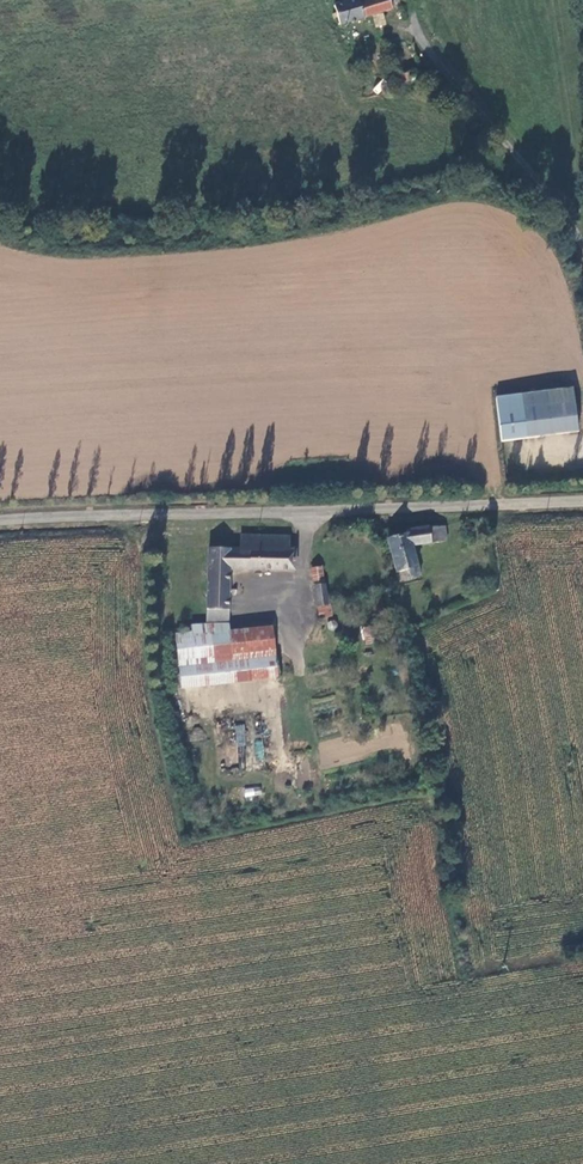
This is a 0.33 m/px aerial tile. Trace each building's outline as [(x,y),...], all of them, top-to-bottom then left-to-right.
[(344,22),(396,11),(394,0),(339,0),(344,22)] [(419,79),(417,69),(408,70),(395,72),(397,81),(410,78),(410,80),(419,79)] [(573,388),(519,394),(523,436),(577,431),(573,388)] [(385,537),(392,573),(407,571),(410,580),(418,577),(412,545),(447,541),(445,526),(414,529),(385,537)] [(291,530),(243,528),(242,542),(209,541),(205,605),(228,608),(231,564),(296,569),(297,545),(292,546),(291,530)] [(311,567),(319,606),(331,604),(322,563),(311,567)] [(331,604),(319,606),(322,618),(335,615),(332,603),(331,604)] [(228,608),(205,605),(205,621),(228,622),(228,608)] [(228,622),(205,621),(204,622),(206,633),(228,630),(228,622)] [(339,623),(335,621),(331,622),(329,625),(329,629),(331,632),(334,634),(338,633),(340,630),(341,626),(339,623)] [(206,633),(204,622),(191,623),(191,630),(194,629),(194,634),(206,633)] [(228,630),(206,633),(194,634),(198,664),(276,656),(273,625),(228,630)] [(374,626),(361,627),(362,644),(374,643),(374,626)] [(194,629),(191,630),(174,631),(180,685),(198,683),(198,664),(194,634),(194,629)] [(277,676),(276,656),(198,664),(198,683),(277,676)] [(255,760),(263,760),(263,740),(255,740),(255,760)] [(244,787),(245,796),(261,796),(261,787),(244,787)]
